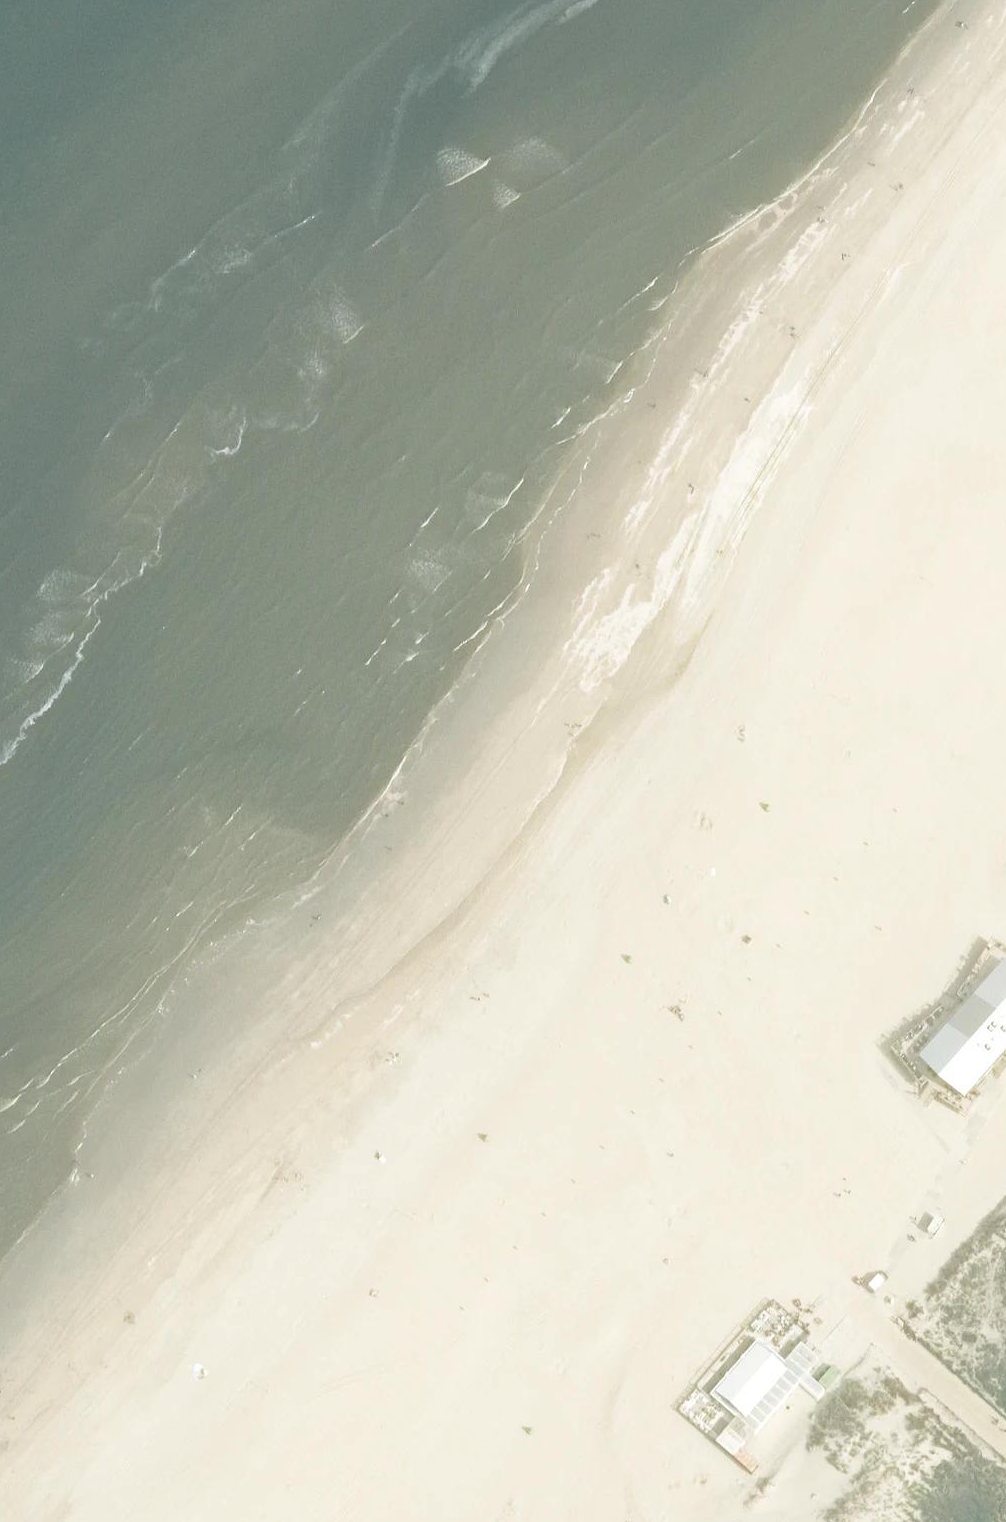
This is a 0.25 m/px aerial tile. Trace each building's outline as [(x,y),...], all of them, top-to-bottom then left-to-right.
[(993,941),(957,997),(960,1001),(955,1007),(950,1013),(943,1008),(893,1048),(930,1084),(934,1087),(970,1115),(1000,1074),(994,1070),(1005,1056),(1005,950),(993,941)] [(944,1223),(937,1218),(927,1234),(935,1239),(944,1223)] [(898,1278),(881,1295),(898,1311),(915,1292),(898,1278)] [(743,1434),(807,1364),(777,1336),(712,1405),(743,1434)] [(819,1367),(800,1388),(816,1403),(835,1382),(819,1367)]
